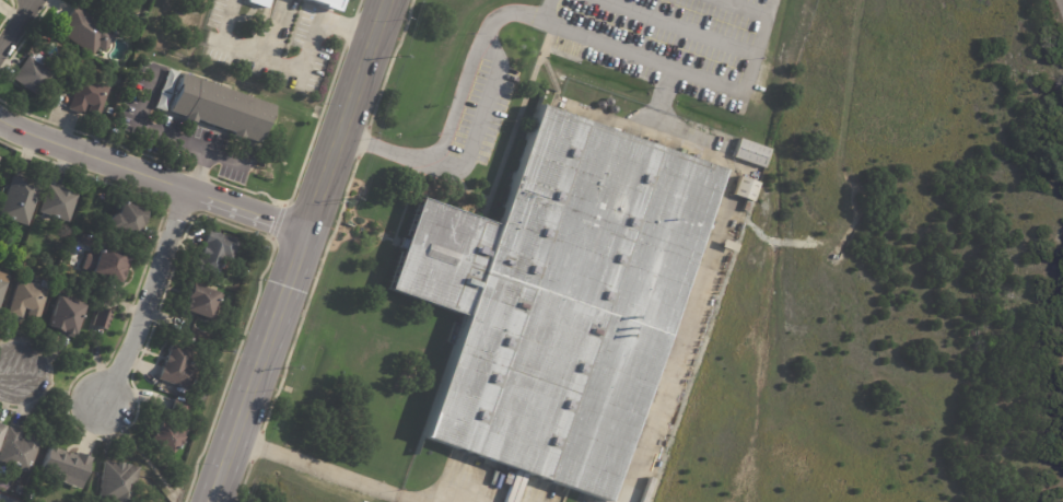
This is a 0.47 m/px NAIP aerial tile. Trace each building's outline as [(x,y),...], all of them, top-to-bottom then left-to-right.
[(335,8),(338,0),(307,0),(335,8)] [(74,5),(115,35),(103,51),(97,47),(91,56),(56,31),(60,24),(59,23),(61,21),(62,22),(74,5)] [(26,91),(22,87),(22,86),(11,79),(27,57),(38,65),(43,59),(57,69),(43,90),(35,84),(28,93),(26,91)] [(164,110),(178,71),(168,68),(154,107),(164,110)] [(186,77),(282,106),(265,150),(172,117),(186,77)] [(102,84),(103,86),(107,89),(97,116),(86,113),(89,106),(85,105),(82,115),(68,109),(79,78),(94,83),(96,82),(102,84)] [(731,167),(609,501),(599,501),(424,439),(469,313),(393,287),(424,194),(501,219),(541,100),(731,167)] [(763,167),(733,156),(739,138),(770,149),(763,167)] [(8,220),(0,217),(0,213),(12,176),(14,177),(24,180),(23,184),(39,190),(27,226),(10,221),(7,220),(8,220)] [(759,183),(752,202),(751,202),(748,212),(744,210),(747,200),(733,195),(739,176),(759,183)] [(51,186),(59,189),(60,188),(62,189),(62,190),(78,196),(68,223),(55,219),(51,219),(52,217),(39,212),(48,185),(51,186)] [(142,213),(144,215),(143,219),(140,220),(138,225),(139,225),(133,240),(106,231),(104,221),(112,215),(114,217),(118,203),(142,212),(142,213)] [(208,231),(236,241),(231,259),(223,256),(215,278),(194,270),(201,248),(203,244),(202,244),(208,231)] [(126,262),(125,269),(127,269),(122,283),(117,281),(116,282),(80,270),(86,253),(94,256),(95,255),(94,254),(95,252),(96,252),(98,245),(125,254),(122,261),(126,262)] [(10,277),(0,306),(0,274),(10,277)] [(27,316),(26,316),(28,311),(24,310),(21,318),(8,314),(19,280),(31,284),(33,279),(49,283),(47,291),(38,319),(27,316)] [(188,284),(215,293),(217,292),(221,293),(211,322),(180,312),(185,300),(183,299),(187,283),(188,284)] [(78,320),(72,338),(46,329),(57,299),(83,307),(78,320)] [(110,313),(105,330),(92,326),(98,308),(110,313)] [(186,348),(195,351),(185,375),(191,378),(186,392),(156,380),(161,369),(162,369),(163,364),(162,363),(165,357),(171,342),(186,348)] [(202,404),(194,400),(197,392),(206,395),(202,404)] [(182,437),(166,457),(145,441),(150,436),(148,434),(150,432),(157,422),(167,430),(177,418),(167,412),(173,399),(188,407),(182,425),(187,430),(182,437)] [(26,478),(0,468),(0,448),(7,431),(10,432),(21,435),(17,442),(23,444),(24,439),(38,443),(26,478)] [(78,453),(91,458),(80,490),(56,481),(57,478),(51,477),(51,476),(40,471),(50,446),(77,456),(78,453)] [(138,468),(134,501),(98,501),(103,463),(105,463),(130,466),(129,468),(138,468)]
